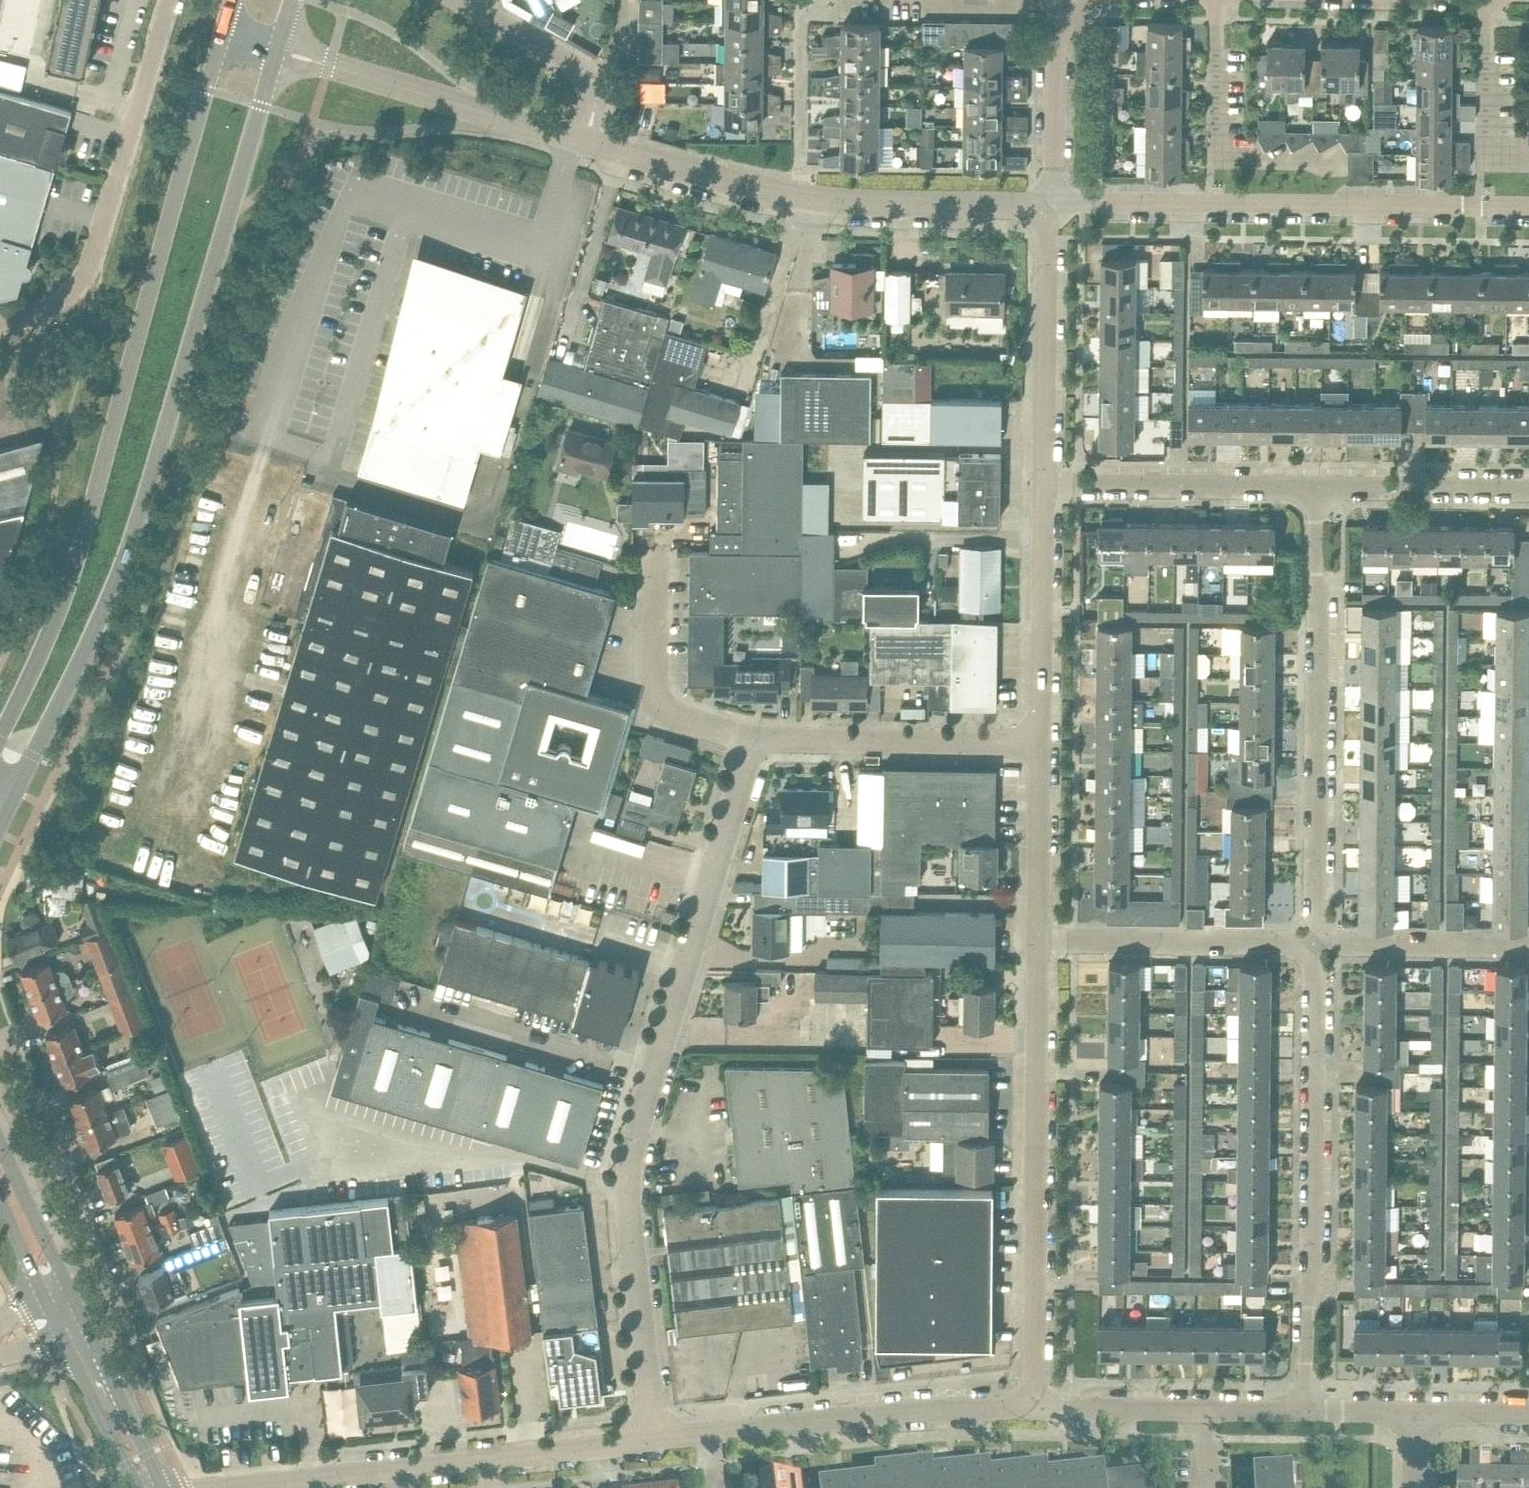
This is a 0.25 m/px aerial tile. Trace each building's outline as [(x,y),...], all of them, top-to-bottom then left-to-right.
[(59,8),(58,8),(57,12),(58,13),(54,33),(52,33),(52,34),(54,34),(49,55),(48,55),(47,59),(52,60),(52,59),(82,65),(82,67),(87,68),(88,63),(86,63),(95,21),(97,21),(98,16),(96,16),(99,0),(61,0),(59,8)] [(539,9),(555,1),(555,0),(534,0),(539,9)] [(663,21),(664,2),(639,1),(639,21),(663,21)] [(764,10),(764,3),(727,2),(727,21),(782,22),(782,13),(764,10)] [(575,18),(555,7),(547,21),(568,32),(575,18)] [(935,45),(935,20),(923,20),(923,45),(935,45)] [(947,45),(947,20),(935,20),(935,45),(947,45)] [(959,46),(960,20),(947,20),(947,45),(959,46)] [(972,46),(972,20),(960,20),(959,46),(965,46),(972,46)] [(984,46),(984,20),(972,20),(972,46),(984,46)] [(996,46),(996,20),(984,20),(984,46),(996,46)] [(1008,46),(1009,20),(996,20),(996,46),(1008,46)] [(1021,21),(1009,20),(1008,46),(1021,46),(1021,21)] [(663,41),(663,21),(639,21),(639,40),(663,41)] [(782,31),(782,22),(727,21),(727,41),(763,42),(763,34),(782,31)] [(880,44),(880,23),(843,23),(843,32),(825,35),(825,44),(880,44)] [(1182,37),(1182,23),(1148,23),(1148,49),(1190,49),(1191,37),(1182,37)] [(1119,48),(1119,24),(1105,24),(1104,48),(1119,48)] [(1452,40),(1452,26),(1418,25),(1418,35),(1418,51),(1460,52),(1461,40),(1452,40)] [(1389,51),(1389,27),(1375,27),(1375,50),(1389,51)] [(663,60),(663,41),(639,40),(639,60),(663,60)] [(763,50),(763,42),(727,41),(727,61),(781,62),(782,53),(763,50)] [(1286,84),(1286,42),(1267,42),(1267,56),(1258,56),(1258,92),(1273,92),(1273,84),(1286,84)] [(1305,42),(1286,42),(1286,84),(1286,99),(1295,99),(1299,92),(1314,92),(1314,57),(1305,57),(1305,42)] [(1340,85),(1341,42),(1322,42),(1322,57),(1314,57),(1314,92),(1327,92),(1327,85),(1340,85)] [(1341,42),(1340,85),(1340,100),(1354,100),(1354,93),(1368,93),(1368,57),(1360,57),(1360,43),(1341,42)] [(880,44),(825,44),(812,44),(812,54),(832,54),(843,56),(843,64),(880,65),(880,44)] [(984,46),(972,46),(965,46),(965,66),(1002,66),(1002,58),(1020,55),(1021,46),(1008,46),(996,46),(984,46)] [(1118,63),(1119,48),(1104,48),(1104,63),(1118,63)] [(1190,60),(1190,49),(1148,49),(1148,63),(1137,63),(1137,74),(1148,74),(1181,74),(1181,60),(1190,60)] [(1389,66),(1389,51),(1375,50),(1374,66),(1389,66)] [(1460,63),(1460,52),(1418,51),(1418,77),(1451,77),(1451,63),(1460,63)] [(781,71),(781,62),(727,61),(715,61),(715,81),(726,81),(763,81),(763,74),(781,71)] [(879,85),(880,65),(843,64),(843,72),(824,75),(824,84),(879,85)] [(1028,87),(1028,74),(1002,73),(1002,66),(965,66),(965,86),(1028,87)] [(641,68),(641,80),(659,80),(659,68),(641,68)] [(1114,73),(1104,73),(1104,99),(1114,99),(1124,99),(1124,85),(1114,85),(1114,73)] [(1181,87),(1181,74),(1148,74),(1148,99),(1190,100),(1190,88),(1181,87)] [(1451,90),(1451,77),(1418,77),(1418,102),(1460,103),(1460,90),(1451,90)] [(763,90),(763,81),(726,81),(726,101),(781,102),(781,93),(763,90)] [(640,82),(639,99),(652,99),(653,82),(640,82)] [(1384,102),(1384,83),(1374,83),(1373,101),(1384,102)] [(879,105),(879,85),(824,84),(824,93),(842,96),(842,104),(879,105)] [(1028,98),(1028,87),(965,86),(965,106),(1002,106),(1002,98),(1028,98)] [(72,110),(72,109),(0,88),(0,147),(56,164),(58,156),(63,156),(67,154),(68,149),(66,145),(62,142),(72,110)] [(625,103),(635,106),(638,96),(628,93),(625,103)] [(1114,117),(1114,99),(1104,99),(1104,117),(1114,117)] [(1190,111),(1190,100),(1148,99),(1147,125),(1181,125),(1181,111),(1190,111)] [(781,111),(781,102),(726,101),(726,122),(762,122),(762,114),(781,111)] [(1392,102),(1384,102),(1373,101),(1373,120),(1374,120),(1374,126),(1386,126),(1392,120),(1392,102)] [(1476,103),(1460,103),(1418,102),(1417,127),(1451,128),(1451,114),(1459,114),(1459,116),(1476,117),(1476,103)] [(879,125),(879,105),(842,104),(842,112),(824,115),(824,124),(879,125)] [(1028,114),(1002,113),(1002,106),(965,106),(965,126),(1028,126),(1028,114)] [(879,145),(879,125),(824,124),(824,133),(842,136),(842,144),(879,145)] [(1180,138),(1181,125),(1147,125),(1147,150),(1189,150),(1190,138),(1180,138)] [(1028,138),(1028,126),(965,126),(965,146),(1001,145),(1001,138),(1028,138)] [(1381,135),(1386,132),(1386,126),(1374,126),(1367,126),(1367,130),(1367,150),(1349,150),(1348,164),(1374,164),(1374,150),(1381,150),(1381,135)] [(666,127),(663,137),(673,140),(676,130),(666,127)] [(1451,139),(1451,128),(1417,127),(1417,151),(1470,153),(1471,140),(1451,139)] [(1286,138),(1286,129),(1258,129),(1258,138),(1265,150),(1286,138)] [(1313,138),(1313,130),(1286,129),(1286,138),(1292,150),(1313,138)] [(1114,130),(1104,130),(1103,149),(1114,149),(1114,130)] [(1340,139),(1340,130),(1313,130),(1313,138),(1319,150),(1340,139)] [(1367,150),(1367,130),(1340,130),(1340,139),(1347,150),(1349,150),(1367,150)] [(879,165),(879,145),(842,144),(842,152),(824,155),(823,164),(879,165)] [(922,145),(921,165),(933,165),(933,145),(922,145)] [(1027,167),(1027,154),(1001,153),(1001,145),(965,146),(964,166),(1027,167)] [(56,164),(0,147),(0,294),(19,290),(24,273),(28,273),(32,270),(33,266),(32,261),(28,259),(56,164)] [(1113,167),(1114,149),(1103,149),(1103,167),(1113,167)] [(1189,161),(1189,150),(1147,150),(1147,175),(1180,175),(1180,161),(1189,161)] [(1470,166),(1470,153),(1417,151),(1417,178),(1450,178),(1450,166),(1470,166)] [(1373,177),(1374,164),(1348,164),(1348,177),(1373,177)] [(619,205),(609,238),(653,251),(646,276),(667,282),(684,225),(619,205)] [(775,252),(743,242),(712,233),(693,294),(713,300),(720,275),(764,288),(775,252)] [(1102,242),(1102,257),(1117,257),(1118,242),(1102,242)] [(1102,257),(1101,284),(1135,284),(1136,258),(1117,257),(1102,257)] [(1172,285),(1175,285),(1184,285),(1184,258),(1172,258),(1172,285)] [(1228,302),(1229,259),(1218,259),(1218,268),(1203,268),(1203,286),(1190,286),(1190,311),(1204,311),(1204,301),(1228,302)] [(1254,302),(1254,269),(1241,268),(1241,259),(1229,259),(1228,302),(1254,302)] [(1279,302),(1280,260),(1268,260),(1268,269),(1254,269),(1254,302),(1279,302)] [(1305,302),(1305,269),(1291,269),(1291,260),(1280,260),(1279,302),(1305,302)] [(1330,303),(1331,260),(1318,260),(1318,269),(1305,269),(1305,302),(1330,303)] [(1342,260),(1331,260),(1330,303),(1354,303),(1354,313),(1368,313),(1368,288),(1356,288),(1356,270),(1342,269),(1342,260)] [(1405,304),(1406,261),(1394,261),(1394,270),(1380,270),(1380,288),(1368,288),(1368,313),(1381,313),(1381,303),(1405,304)] [(1431,304),(1431,270),(1418,270),(1418,261),(1406,261),(1405,304),(1431,304)] [(1456,304),(1456,262),(1445,261),(1445,270),(1431,270),(1431,304),(1456,304)] [(1481,304),(1482,271),(1468,271),(1468,262),(1456,262),(1456,304),(1481,304)] [(1507,305),(1507,262),(1495,262),(1495,271),(1482,271),(1481,304),(1507,305)] [(1518,271),(1519,262),(1507,262),(1507,305),(1528,305),(1528,271),(1518,271)] [(525,292),(425,263),(364,466),(464,496),(480,443),(500,449),(521,379),(519,379),(513,400),(495,394),(502,371),(525,292)] [(856,263),(845,263),(833,263),(833,278),(814,278),(814,277),(813,277),(812,303),(823,304),(823,307),(873,307),(873,286),(873,267),(873,263),(872,263),(872,267),(856,267),(856,263)] [(886,286),(886,270),(886,267),(873,267),(873,286),(886,286)] [(886,270),(886,290),(886,318),(910,318),(910,270),(886,270)] [(1003,311),(1004,272),(948,272),(947,310),(1003,311)] [(1135,311),(1135,284),(1101,284),(1101,310),(1135,311)] [(1184,311),(1184,285),(1175,285),(1175,311),(1184,311)] [(587,357),(584,367),(648,386),(661,345),(666,329),(669,316),(668,316),(657,313),(624,303),(605,297),(597,323),(594,322),(589,339),(592,340),(587,357)] [(1135,337),(1135,311),(1101,310),(1101,337),(1135,337)] [(1184,338),(1184,311),(1175,311),(1174,338),(1184,338)] [(671,317),(668,328),(679,332),(683,320),(671,317)] [(666,329),(661,345),(648,386),(638,423),(679,435),(685,418),(729,432),(739,400),(694,386),(707,341),(666,329)] [(1406,331),(1406,340),(1412,340),(1431,341),(1431,331),(1406,331)] [(1135,364),(1135,337),(1101,337),(1101,364),(1135,364)] [(1135,337),(1135,364),(1150,364),(1151,364),(1151,338),(1135,337)] [(1183,364),(1184,338),(1174,338),(1174,364),(1183,364)] [(1254,349),(1254,339),(1235,339),(1235,349),(1254,349)] [(1272,339),(1254,339),(1254,349),(1272,349),(1272,339)] [(1304,349),(1304,339),(1286,339),(1286,349),(1304,349)] [(1323,340),(1304,339),(1304,349),(1323,349),(1323,340)] [(1431,351),(1431,341),(1412,340),(1406,340),(1405,350),(1431,351)] [(1449,341),(1431,341),(1431,351),(1449,351),(1449,341)] [(1481,351),(1481,341),(1463,341),(1463,351),(1481,351)] [(1499,341),(1481,341),(1481,351),(1499,351),(1499,341)] [(1513,341),(1513,351),(1528,352),(1528,342),(1513,341)] [(1217,364),(1217,355),(1190,354),(1189,363),(1217,364)] [(1243,364),(1243,355),(1217,355),(1217,364),(1243,364)] [(1269,365),(1269,355),(1243,355),(1243,364),(1269,365)] [(1296,365),(1296,355),(1269,355),(1269,365),(1296,365)] [(1322,365),(1322,356),(1296,355),(1296,365),(1322,365)] [(1349,366),(1349,356),(1322,356),(1322,365),(1349,366)] [(1375,356),(1349,356),(1349,366),(1375,366),(1375,356)] [(638,423),(648,386),(584,367),(549,357),(538,394),(638,423)] [(1414,357),(1414,371),(1424,371),(1424,357),(1414,357)] [(1480,366),(1480,357),(1454,357),(1454,366),(1480,366)] [(1506,367),(1506,358),(1480,357),(1480,366),(1480,380),(1492,380),(1492,367),(1506,367)] [(883,358),(882,439),(932,439),(932,398),(915,397),(916,358),(883,358)] [(1506,358),(1506,367),(1528,367),(1528,358),(1506,358)] [(1134,389),(1135,364),(1101,364),(1100,390),(1134,391),(1134,389)] [(1135,364),(1134,389),(1150,389),(1150,364),(1135,364)] [(1183,391),(1183,364),(1174,364),(1163,364),(1163,374),(1174,374),(1174,376),(1164,376),(1164,391),(1174,391),(1183,391)] [(781,371),(781,412),(760,412),(759,437),(804,437),(871,438),(871,372),(781,371)] [(1322,389),(1322,402),(1322,437),(1348,437),(1348,403),(1349,390),(1322,389)] [(1134,393),(1134,391),(1100,390),(1100,417),(1134,417),(1134,416),(1134,393)] [(1413,429),(1414,390),(1402,390),(1401,403),(1375,403),(1375,437),(1401,437),(1401,429),(1413,429)] [(1452,438),(1452,404),(1426,404),(1427,391),(1414,390),(1413,429),(1426,429),(1425,438),(1452,438)] [(1183,417),(1183,391),(1174,391),(1174,417),(1183,417)] [(1134,393),(1134,416),(1149,416),(1150,393),(1134,393)] [(1002,398),(982,398),(932,398),(932,439),(1001,440),(1002,398)] [(1215,436),(1216,401),(1189,401),(1189,435),(1215,436)] [(1242,436),(1242,402),(1216,401),(1215,436),(1242,436)] [(1268,436),(1269,402),(1242,402),(1242,436),(1268,436)] [(1295,436),(1295,402),(1269,402),(1268,436),(1295,436)] [(1322,437),(1322,402),(1295,402),(1295,436),(1322,437)] [(1375,437),(1375,403),(1348,403),(1348,437),(1375,437)] [(1479,438),(1479,404),(1452,404),(1452,438),(1479,438)] [(1505,438),(1506,404),(1479,404),(1479,438),(1505,438)] [(1506,404),(1505,438),(1528,439),(1528,405),(1506,404)] [(1134,444),(1134,417),(1100,417),(1100,443),(1134,444)] [(1183,444),(1183,424),(1183,417),(1174,417),(1171,417),(1170,444),(1183,444)] [(569,428),(559,461),(557,468),(579,474),(581,467),(605,474),(615,441),(569,428)] [(46,434),(0,447),(0,513),(25,507),(46,434)] [(803,551),(803,529),(804,481),(804,437),(759,437),(745,437),(744,456),(718,456),(717,530),(711,529),(711,550),(803,551)] [(863,452),(862,516),(863,516),(944,517),(945,501),(945,453),(863,452)] [(1001,454),(981,453),(945,453),(945,501),(944,517),(1000,518),(1000,502),(1001,454)] [(706,513),(706,493),(706,467),(669,467),(669,476),(645,476),(645,460),(633,460),(633,522),(650,522),(650,516),(685,516),(685,513),(706,513)] [(306,616),(236,851),(378,893),(442,678),(459,621),(474,569),(444,560),(454,529),(334,492),(298,614),(306,616)] [(25,507),(0,513),(0,592),(25,507)] [(604,562),(556,548),(561,530),(514,515),(509,532),(497,528),(490,554),(597,586),(604,562)] [(1124,555),(1124,522),(1123,522),(1123,516),(1110,516),(1110,522),(1099,522),(1099,555),(1124,555)] [(1413,558),(1413,525),(1413,519),(1398,519),(1398,525),(1388,525),(1388,558),(1413,558)] [(1149,555),(1149,523),(1124,522),(1124,555),(1149,555)] [(1174,555),(1174,523),(1149,523),(1149,555),(1174,555)] [(1199,556),(1199,523),(1174,523),(1174,555),(1199,556)] [(1224,556),(1224,523),(1199,523),(1199,556),(1224,556)] [(1249,556),(1249,524),(1224,523),(1224,556),(1249,556)] [(1274,524),(1249,524),(1249,556),(1274,556),(1274,524)] [(1388,558),(1388,525),(1363,525),(1363,557),(1388,558)] [(1438,558),(1438,525),(1413,525),(1413,558),(1438,558)] [(1463,558),(1463,526),(1438,525),(1438,558),(1463,558)] [(1488,559),(1488,526),(1463,526),(1463,558),(1488,559)] [(1513,538),(1513,526),(1488,526),(1488,559),(1513,559),(1513,548),(1513,538)] [(834,618),(835,565),(836,529),(829,529),(803,529),(803,551),(803,611),(803,617),(834,618)] [(1513,538),(1513,548),(1528,549),(1528,538),(1513,538)] [(1000,546),(980,546),(962,546),(962,552),(961,607),(994,607),(995,584),(999,584),(1000,546)] [(1513,548),(1513,559),(1528,559),(1528,549),(1513,548)] [(803,551),(711,550),(691,549),(690,609),(725,610),(803,611),(803,551)] [(616,591),(597,586),(490,554),(469,624),(460,653),(527,673),(587,691),(616,591)] [(1513,559),(1513,569),(1528,570),(1528,559),(1513,559)] [(868,565),(835,565),(834,618),(870,617),(919,618),(919,585),(868,584),(868,565)] [(1513,569),(1513,580),(1528,580),(1528,570),(1513,569)] [(1513,580),(1513,591),(1528,591),(1528,580),(1513,580)] [(1388,600),(1388,591),(1363,591),(1363,600),(1388,600)] [(1413,601),(1413,591),(1388,591),(1388,600),(1413,601)] [(1437,601),(1437,592),(1413,591),(1413,601),(1437,601)] [(1513,591),(1513,592),(1513,601),(1528,601),(1528,591),(1513,591)] [(1462,601),(1462,592),(1437,592),(1437,601),(1462,601)] [(1487,601),(1487,592),(1462,592),(1462,601),(1487,601)] [(1513,601),(1513,592),(1487,592),(1487,601),(1513,601)] [(1098,618),(1124,618),(1124,609),(1124,599),(1124,595),(1099,595),(1099,609),(1098,618)] [(1396,607),(1382,607),(1362,606),(1362,634),(1396,634),(1396,607)] [(1443,607),(1434,607),(1411,607),(1411,619),(1434,620),(1434,634),(1443,634),(1443,607)] [(1449,607),(1449,635),(1458,635),(1459,607),(1449,607)] [(1497,608),(1496,635),(1528,635),(1528,608),(1497,608)] [(724,659),(725,610),(690,609),(689,683),(716,683),(716,659),(724,659)] [(1148,618),(1149,609),(1124,609),(1124,618),(1148,618)] [(1173,619),(1173,609),(1149,609),(1148,618),(1173,619)] [(1198,619),(1198,610),(1183,610),(1173,609),(1173,619),(1198,619)] [(1223,619),(1223,610),(1198,610),(1198,619),(1223,619)] [(1248,620),(1248,610),(1223,610),(1223,619),(1248,620)] [(1274,620),(1274,611),(1248,610),(1248,620),(1274,620)] [(953,618),(933,618),(919,618),(870,617),(870,626),(870,643),(870,660),(870,680),(881,680),(928,680),(929,702),(933,706),(996,707),(998,621),(953,618)] [(460,653),(469,624),(459,621),(442,678),(452,681),(460,653)] [(1131,624),(1118,624),(1098,624),(1098,649),(1131,649),(1131,624)] [(1183,650),(1184,625),(1159,625),(1159,632),(1174,632),(1174,650),(1183,650)] [(1190,625),(1189,650),(1199,650),(1199,625),(1190,625)] [(1274,651),(1274,626),(1242,625),(1242,650),(1274,651)] [(1396,660),(1396,634),(1362,634),(1362,660),(1396,660)] [(1443,661),(1443,634),(1434,634),(1434,661),(1443,661)] [(1458,661),(1458,635),(1449,635),(1449,661),(1458,661)] [(1496,635),(1496,661),(1528,662),(1528,635),(1496,635)] [(1131,674),(1131,649),(1098,649),(1098,674),(1131,674)] [(1183,674),(1183,650),(1174,650),(1174,674),(1183,674)] [(1207,650),(1199,650),(1189,650),(1189,675),(1198,675),(1207,675),(1211,671),(1211,654),(1207,650)] [(1274,676),(1274,651),(1242,650),(1241,675),(1274,676)] [(498,774),(527,673),(460,653),(452,681),(431,754),(498,774)] [(881,680),(870,680),(866,680),(866,674),(859,674),(859,658),(842,657),(842,673),(815,673),(815,663),(801,663),(801,697),(813,697),(813,705),(881,706),(881,680)] [(789,685),(790,665),(790,658),(753,658),(753,662),(725,662),(724,659),(716,659),(716,683),(716,691),(733,691),(733,696),(777,697),(777,685),(789,685)] [(1396,687),(1396,660),(1362,660),(1362,687),(1396,687)] [(1443,687),(1443,661),(1434,661),(1433,687),(1443,687)] [(1458,687),(1458,661),(1449,661),(1448,687),(1458,687)] [(1496,661),(1496,688),(1528,688),(1528,662),(1496,661)] [(587,691),(527,673),(498,774),(577,797),(601,804),(630,704),(587,691)] [(1130,699),(1131,674),(1098,674),(1098,699),(1130,699)] [(1183,699),(1183,674),(1174,674),(1174,699),(1183,699)] [(1198,700),(1198,675),(1189,675),(1189,700),(1198,700)] [(1274,701),(1274,676),(1241,675),(1241,700),(1274,701)] [(1395,713),(1396,687),(1362,687),(1361,713),(1395,713)] [(1442,714),(1443,687),(1433,687),(1433,714),(1442,714)] [(1457,714),(1458,687),(1448,687),(1448,714),(1457,714)] [(1496,688),(1495,714),(1528,715),(1528,688),(1496,688)] [(1130,724),(1130,699),(1098,699),(1098,724),(1130,724)] [(1183,699),(1174,699),(1154,699),(1154,707),(1166,707),(1166,711),(1174,711),(1173,724),(1183,724),(1183,699)] [(1198,725),(1198,700),(1189,700),(1189,725),(1198,725)] [(1273,726),(1274,701),(1241,700),(1241,725),(1273,726)] [(1395,740),(1395,713),(1361,713),(1361,740),(1395,740)] [(1442,740),(1442,714),(1433,714),(1433,740),(1442,740)] [(1457,740),(1457,714),(1448,714),(1448,740),(1457,740)] [(1495,714),(1495,741),(1528,741),(1528,715),(1495,714)] [(1130,749),(1130,724),(1098,724),(1097,748),(1130,749)] [(1182,749),(1183,724),(1173,724),(1173,749),(1182,749)] [(1198,750),(1198,725),(1189,725),(1188,750),(1198,750)] [(1273,751),(1273,726),(1241,725),(1241,750),(1273,751)] [(685,765),(691,746),(646,733),(640,753),(666,761),(653,804),(627,796),(617,828),(643,836),(648,819),(676,828),(694,768),(685,765)] [(1395,767),(1395,740),(1361,740),(1361,766),(1395,767)] [(1395,740),(1395,767),(1407,767),(1407,740),(1395,740)] [(1442,766),(1442,740),(1433,740),(1432,766),(1442,766)] [(1457,767),(1457,740),(1448,740),(1448,766),(1457,767)] [(1528,743),(1528,741),(1495,741),(1495,768),(1528,768),(1528,743)] [(1130,774),(1130,749),(1097,748),(1097,773),(1130,774)] [(1182,774),(1182,749),(1173,749),(1173,774),(1182,774)] [(1197,790),(1198,750),(1188,750),(1188,790),(1197,790)] [(1273,776),(1273,751),(1241,750),(1240,775),(1227,775),(1226,790),(1253,790),(1253,776),(1273,776)] [(577,797),(498,774),(431,754),(412,820),(558,863),(577,797)] [(995,841),(997,766),(884,765),(883,831),(876,831),(876,843),(882,843),(882,853),(921,853),(921,840),(962,841),(962,840),(995,841)] [(1394,793),(1395,767),(1361,766),(1360,793),(1394,793)] [(1441,793),(1442,766),(1432,766),(1432,793),(1441,793)] [(1456,793),(1457,767),(1448,766),(1447,793),(1456,793)] [(1528,794),(1528,768),(1495,768),(1494,794),(1528,794)] [(1129,799),(1130,774),(1097,773),(1097,798),(1129,799)] [(1182,799),(1182,774),(1173,774),(1173,799),(1182,799)] [(768,830),(784,831),(784,822),(828,822),(828,788),(783,787),(783,800),(782,800),(782,804),(771,804),(771,812),(768,812),(768,830)] [(1253,805),(1253,790),(1226,790),(1226,805),(1232,805),(1232,830),(1264,830),(1265,805),(1253,805)] [(1394,820),(1394,793),(1360,793),(1360,819),(1394,820)] [(1441,819),(1441,793),(1432,793),(1432,819),(1441,819)] [(1456,819),(1456,793),(1447,793),(1447,819),(1456,819)] [(1528,821),(1528,794),(1494,794),(1494,821),(1528,821)] [(1129,823),(1129,799),(1097,798),(1097,823),(1129,823)] [(1182,824),(1182,799),(1173,799),(1172,824),(1182,824)] [(1197,803),(1188,803),(1188,829),(1197,829),(1197,803)] [(1394,846),(1394,820),(1360,819),(1360,846),(1394,846)] [(1441,846),(1441,819),(1432,819),(1431,845),(1441,846)] [(1456,846),(1456,819),(1447,819),(1447,846),(1456,846)] [(558,863),(412,820),(404,848),(550,891),(558,863)] [(1528,847),(1528,821),(1494,821),(1494,847),(1528,847)] [(1129,837),(1129,823),(1097,823),(1096,848),(1129,848),(1140,848),(1140,837),(1129,837)] [(1181,849),(1182,824),(1172,824),(1150,824),(1150,833),(1172,833),(1172,849),(1181,849)] [(1197,855),(1197,829),(1188,829),(1187,854),(1197,855)] [(1264,855),(1264,830),(1232,830),(1232,855),(1264,855)] [(882,891),(882,879),(882,853),(882,843),(876,843),(832,842),(832,834),(820,834),(820,851),(819,890),(826,890),(870,891),(882,891)] [(997,841),(995,841),(962,840),(962,841),(962,856),(953,856),(953,874),(996,875),(997,841)] [(1441,872),(1441,846),(1431,845),(1431,872),(1441,872)] [(1393,873),(1394,846),(1360,846),(1360,872),(1393,873)] [(1455,872),(1456,846),(1447,846),(1447,872),(1455,872)] [(1527,874),(1528,847),(1494,847),(1493,874),(1527,874)] [(1129,873),(1129,848),(1096,848),(1096,873),(1129,873)] [(1181,874),(1181,849),(1172,849),(1172,874),(1181,874)] [(819,890),(820,851),(764,853),(765,889),(753,889),(753,890),(768,890),(796,890),(819,890)] [(921,879),(921,853),(882,853),(882,879),(921,879)] [(1196,880),(1197,855),(1187,854),(1187,880),(1196,880)] [(1264,880),(1264,855),(1232,855),(1231,880),(1264,880)] [(1393,899),(1393,873),(1360,872),(1359,899),(1393,899)] [(1440,898),(1441,872),(1431,872),(1428,872),(1428,885),(1428,898),(1440,898)] [(1459,872),(1455,872),(1447,872),(1446,898),(1459,898),(1459,872)] [(79,876),(56,873),(55,886),(45,885),(44,894),(77,898),(79,876)] [(1128,898),(1129,873),(1096,873),(1096,898),(1107,898),(1117,898),(1128,898)] [(1181,899),(1181,874),(1172,874),(1172,898),(1180,898),(1180,899),(1181,899)] [(1527,900),(1527,874),(1493,874),(1493,900),(1527,900)] [(1196,904),(1196,880),(1187,880),(1187,904),(1196,904)] [(1264,905),(1264,880),(1231,880),(1231,904),(1225,904),(1225,923),(1251,923),(1252,905),(1264,905)] [(795,910),(796,890),(768,890),(769,909),(755,909),(755,910),(757,910),(758,948),(756,948),(756,949),(788,948),(789,910),(795,910)] [(826,911),(826,890),(819,890),(796,890),(795,910),(826,911)] [(869,912),(870,891),(826,890),(826,911),(869,912)] [(915,891),(882,891),(870,891),(869,912),(883,912),(883,909),(915,910),(915,891)] [(109,928),(97,898),(81,897),(91,922),(81,926),(85,937),(109,928)] [(1117,922),(1117,898),(1107,898),(1107,922),(1117,922)] [(1128,922),(1128,898),(1117,898),(1117,922),(1128,922)] [(1138,898),(1128,898),(1128,922),(1138,922),(1138,898)] [(1149,922),(1149,898),(1138,898),(1138,922),(1149,922)] [(1159,922),(1159,898),(1149,898),(1149,922),(1159,922)] [(1170,923),(1170,898),(1159,898),(1159,922),(1170,923)] [(1180,923),(1180,899),(1180,898),(1172,898),(1170,898),(1170,923),(1180,923)] [(1440,926),(1440,906),(1440,898),(1428,898),(1428,925),(1440,926)] [(1464,898),(1459,898),(1446,898),(1446,926),(1464,926),(1464,898)] [(1393,925),(1393,905),(1393,899),(1359,899),(1359,925),(1393,925)] [(1527,926),(1527,900),(1493,900),(1493,926),(1527,926)] [(1204,924),(1205,905),(1196,904),(1187,904),(1187,924),(1204,924)] [(663,918),(673,921),(676,912),(666,909),(663,918)] [(996,912),(976,911),(915,910),(883,909),(883,912),(882,958),(882,959),(882,970),(925,971),(925,960),(995,961),(996,912)] [(59,939),(52,918),(42,922),(39,913),(35,910),(23,915),(22,920),(25,928),(8,935),(16,955),(59,939)] [(370,948),(355,910),(314,926),(331,971),(368,957),(370,948)] [(447,949),(439,977),(573,1016),(591,959),(456,919),(454,926),(443,923),(436,946),(447,949)] [(668,939),(671,929),(661,926),(658,936),(668,939)] [(121,960),(109,928),(85,937),(97,969),(99,969),(121,960)] [(591,959),(573,1016),(572,1020),(580,1023),(620,1035),(640,969),(599,957),(599,958),(592,955),(591,959)] [(827,957),(827,970),(868,970),(882,970),(882,959),(882,958),(827,957)] [(54,971),(50,961),(50,960),(22,970),(31,994),(59,983),(72,979),(70,973),(66,968),(59,968),(54,971)] [(133,992),(122,960),(121,960),(99,969),(111,1000),(133,992)] [(1139,986),(1140,962),(1109,962),(1109,986),(1139,986)] [(1175,987),(1187,987),(1187,963),(1175,962),(1175,987)] [(1205,988),(1206,963),(1193,963),(1193,987),(1205,988)] [(1270,987),(1270,963),(1240,963),(1240,987),(1270,987)] [(1395,989),(1396,965),(1365,964),(1365,989),(1395,989)] [(1431,990),(1443,990),(1443,965),(1431,965),(1431,990)] [(1461,965),(1449,965),(1449,989),(1461,989),(1461,965)] [(1526,990),(1526,966),(1496,965),(1496,990),(1526,990)] [(781,969),(776,969),(756,969),(756,981),(726,981),(726,1013),(756,1013),(756,998),(769,998),(769,982),(781,982),(781,969)] [(868,997),(868,970),(827,970),(816,969),(816,996),(868,997)] [(933,971),(925,971),(882,970),(868,970),(868,997),(867,1054),(893,1054),(893,1044),(932,1044),(933,971)] [(74,986),(72,979),(59,983),(31,994),(32,997),(30,1000),(32,1006),(36,1007),(40,1018),(68,1008),(64,998),(69,996),(74,992),(74,986)] [(994,984),(974,984),(965,984),(965,1024),(993,1024),(994,984)] [(1139,1011),(1139,986),(1109,986),(1109,1011),(1139,1011)] [(1187,1011),(1187,987),(1175,987),(1175,1011),(1187,1011)] [(1213,988),(1205,988),(1193,987),(1193,1011),(1204,1011),(1213,1011),(1213,988)] [(1270,987),(1240,987),(1226,987),(1226,1011),(1240,1011),(1270,1011),(1270,987)] [(1395,1014),(1395,989),(1365,989),(1365,1013),(1395,1014)] [(1460,1014),(1461,989),(1449,989),(1449,1014),(1460,1014)] [(1443,1013),(1443,990),(1431,990),(1431,1013),(1443,1013)] [(1526,1014),(1526,990),(1496,990),(1496,1014),(1526,1014)] [(580,1162),(604,1083),(374,1015),(380,996),(361,991),(332,1088),(580,1162)] [(145,1024),(133,992),(111,1000),(123,1032),(145,1024)] [(1139,1035),(1139,1011),(1109,1011),(1109,1034),(1139,1035)] [(1187,1035),(1187,1011),(1175,1011),(1175,1035),(1187,1035)] [(1204,1035),(1204,1011),(1193,1011),(1193,1035),(1204,1035)] [(1270,1035),(1270,1011),(1240,1011),(1239,1035),(1270,1035)] [(1395,1037),(1395,1014),(1365,1013),(1365,1037),(1395,1037)] [(1443,1037),(1443,1013),(1431,1013),(1400,1013),(1400,1022),(1431,1022),(1431,1037),(1443,1037)] [(1460,1038),(1460,1014),(1449,1014),(1448,1038),(1460,1038)] [(1526,1038),(1526,1014),(1496,1014),(1496,1038),(1526,1038)] [(74,1023),(65,1026),(46,1033),(56,1058),(83,1047),(74,1023)] [(1138,1058),(1139,1035),(1109,1034),(1109,1058),(1121,1058),(1121,1070),(1145,1070),(1145,1058),(1138,1058)] [(1186,1058),(1187,1035),(1175,1035),(1175,1059),(1186,1058)] [(1203,1059),(1204,1035),(1193,1035),(1192,1059),(1203,1059)] [(1269,1059),(1270,1035),(1239,1035),(1239,1059),(1269,1059)] [(1395,1060),(1395,1037),(1365,1037),(1364,1060),(1377,1060),(1376,1072),(1400,1073),(1400,1069),(1420,1070),(1420,1060),(1395,1060)] [(1442,1061),(1443,1037),(1431,1037),(1431,1061),(1442,1061)] [(1460,1061),(1460,1038),(1448,1038),(1448,1061),(1460,1061)] [(1525,1061),(1526,1038),(1496,1038),(1495,1061),(1525,1061)] [(94,1043),(83,1047),(56,1058),(56,1059),(54,1063),(57,1071),(61,1071),(65,1082),(103,1067),(94,1043)] [(153,1046),(106,1063),(110,1073),(157,1056),(153,1046)] [(116,1095),(113,1089),(150,1074),(147,1066),(159,1061),(157,1056),(110,1073),(106,1074),(109,1083),(99,1087),(98,1086),(89,1090),(71,1097),(80,1121),(108,1111),(104,1100),(116,1095)] [(988,1133),(989,1068),(906,1067),(906,1059),(865,1059),(864,1116),(904,1117),(904,1133),(988,1133)] [(1203,1084),(1203,1059),(1192,1059),(1192,1084),(1203,1084)] [(1269,1083),(1269,1059),(1239,1059),(1239,1083),(1269,1083)] [(1460,1084),(1460,1061),(1448,1061),(1448,1084),(1460,1084)] [(1525,1086),(1525,1061),(1495,1061),(1495,1085),(1525,1086)] [(746,1065),(726,1065),(739,1184),(791,1178),(792,1191),(797,1235),(805,1306),(811,1365),(837,1362),(837,1368),(845,1368),(844,1361),(863,1359),(861,1339),(852,1264),(864,1263),(864,1257),(855,1184),(842,1068),(746,1065)] [(1131,1107),(1131,1093),(1131,1083),(1145,1084),(1145,1070),(1121,1070),(1120,1082),(1101,1082),(1100,1107),(1131,1107)] [(1396,1109),(1396,1084),(1400,1085),(1400,1073),(1376,1072),(1376,1084),(1356,1084),(1356,1108),(1386,1109),(1396,1109)] [(1184,1107),(1185,1083),(1174,1083),(1174,1107),(1184,1107)] [(1269,1107),(1269,1083),(1239,1083),(1239,1107),(1269,1107)] [(1203,1108),(1203,1084),(1192,1084),(1192,1108),(1203,1108)] [(1459,1109),(1460,1084),(1448,1084),(1448,1109),(1459,1109)] [(1442,1085),(1430,1085),(1430,1109),(1442,1109),(1442,1085)] [(1525,1110),(1525,1086),(1495,1085),(1495,1110),(1525,1110)] [(157,1124),(180,1115),(170,1088),(147,1097),(157,1124)] [(108,1111),(80,1121),(89,1145),(108,1138),(117,1135),(117,1134),(128,1130),(126,1124),(130,1122),(128,1118),(123,1105),(118,1107),(108,1111)] [(1130,1131),(1131,1107),(1100,1107),(1100,1131),(1130,1131)] [(1184,1132),(1184,1107),(1174,1107),(1144,1107),(1145,1115),(1174,1115),(1174,1132),(1184,1132)] [(1269,1131),(1269,1107),(1239,1107),(1238,1131),(1269,1131)] [(1203,1131),(1203,1108),(1192,1108),(1191,1131),(1203,1131)] [(1386,1133),(1386,1109),(1356,1108),(1356,1133),(1386,1133)] [(1442,1134),(1442,1109),(1430,1109),(1430,1133),(1442,1134)] [(1468,1109),(1459,1109),(1448,1109),(1447,1133),(1459,1134),(1459,1123),(1467,1124),(1468,1109)] [(1525,1133),(1525,1110),(1495,1110),(1495,1133),(1525,1133)] [(904,1117),(864,1116),(864,1132),(904,1133),(904,1117)] [(1130,1154),(1130,1131),(1100,1131),(1100,1154),(1130,1154)] [(1202,1154),(1203,1131),(1191,1131),(1191,1154),(1202,1154)] [(1268,1155),(1269,1131),(1238,1131),(1238,1155),(1268,1155)] [(1184,1154),(1184,1132),(1174,1132),(1174,1138),(1168,1138),(1168,1149),(1161,1155),(1173,1154),(1184,1154)] [(1386,1157),(1386,1133),(1356,1133),(1356,1157),(1386,1157)] [(1442,1157),(1442,1134),(1430,1133),(1430,1157),(1442,1157)] [(1472,1133),(1459,1134),(1447,1133),(1447,1156),(1459,1156),(1459,1142),(1472,1142),(1472,1133)] [(1524,1156),(1525,1133),(1495,1133),(1495,1156),(1524,1156)] [(993,1172),(994,1138),(958,1138),(942,1138),(942,1159),(943,1172),(957,1172),(958,1173),(973,1172),(993,1172)] [(116,1152),(115,1153),(96,1160),(99,1168),(98,1168),(110,1198),(131,1190),(116,1152)] [(1143,1155),(1130,1154),(1100,1154),(1100,1179),(1130,1179),(1142,1179),(1143,1155)] [(1184,1179),(1184,1154),(1173,1154),(1173,1179),(1184,1179)] [(1218,1169),(1218,1154),(1202,1154),(1191,1154),(1191,1180),(1202,1180),(1202,1169),(1218,1169)] [(1268,1180),(1268,1155),(1238,1155),(1238,1180),(1268,1180)] [(1458,1181),(1459,1156),(1447,1156),(1447,1181),(1458,1181)] [(1524,1181),(1524,1156),(1495,1156),(1494,1181),(1524,1181)] [(1386,1181),(1386,1157),(1356,1157),(1355,1180),(1386,1181)] [(1441,1181),(1442,1157),(1430,1157),(1429,1181),(1441,1181)] [(393,1247),(388,1196),(385,1164),(299,1174),(302,1205),(270,1209),(272,1228),(266,1229),(265,1218),(230,1221),(253,1282),(242,1286),(244,1297),(279,1293),(275,1259),(376,1249),(393,1247)] [(526,1179),(528,1199),(554,1196),(552,1176),(526,1179)] [(1130,1202),(1130,1179),(1100,1179),(1099,1201),(1130,1202)] [(1184,1202),(1184,1179),(1173,1179),(1173,1202),(1184,1202)] [(1202,1202),(1202,1180),(1191,1180),(1191,1202),(1202,1202)] [(1268,1203),(1268,1180),(1238,1180),(1238,1203),(1268,1203)] [(1386,1204),(1386,1181),(1355,1180),(1355,1204),(1386,1204)] [(1441,1204),(1441,1181),(1429,1181),(1429,1204),(1441,1204)] [(1458,1205),(1458,1181),(1447,1181),(1447,1205),(1458,1205)] [(1524,1205),(1524,1181),(1494,1181),(1494,1205),(1524,1205)] [(992,1341),(994,1186),(878,1185),(876,1341),(880,1357),(936,1351),(935,1342),(991,1342),(991,1344),(996,1344),(996,1341),(992,1341)] [(146,1194),(149,1201),(152,1200),(153,1203),(171,1197),(166,1186),(146,1194)] [(406,1194),(388,1196),(393,1247),(412,1245),(406,1194)] [(780,1195),(718,1202),(720,1212),(718,1213),(719,1216),(729,1215),(735,1279),(737,1279),(741,1315),(739,1315),(739,1319),(741,1318),(742,1324),(794,1318),(780,1195)] [(156,1211),(153,1203),(152,1200),(149,1201),(116,1214),(124,1237),(152,1226),(148,1215),(156,1211)] [(1129,1225),(1130,1202),(1099,1201),(1099,1225),(1129,1225)] [(720,1212),(718,1202),(665,1208),(679,1331),(742,1324),(741,1318),(739,1319),(739,1315),(741,1315),(737,1279),(735,1279),(729,1215),(719,1216),(718,1213),(720,1212)] [(1184,1226),(1184,1202),(1173,1202),(1173,1226),(1184,1226)] [(1202,1226),(1202,1202),(1191,1202),(1190,1226),(1202,1226)] [(1268,1226),(1268,1203),(1238,1203),(1237,1226),(1268,1226)] [(190,1231),(196,1246),(227,1234),(215,1204),(206,1207),(212,1222),(190,1231)] [(584,1204),(556,1207),(530,1211),(544,1330),(573,1326),(597,1323),(598,1323),(584,1204)] [(1385,1229),(1385,1215),(1397,1215),(1397,1204),(1386,1204),(1355,1204),(1355,1229),(1385,1229)] [(1441,1230),(1441,1204),(1429,1204),(1429,1216),(1420,1216),(1419,1228),(1429,1228),(1429,1230),(1441,1230)] [(1458,1229),(1458,1205),(1447,1205),(1446,1229),(1458,1229)] [(1524,1229),(1524,1205),(1494,1205),(1494,1229),(1524,1229)] [(159,1214),(162,1222),(177,1217),(174,1208),(159,1214)] [(191,1212),(177,1217),(182,1228),(195,1223),(191,1212)] [(533,1333),(530,1313),(517,1212),(455,1221),(468,1337),(469,1341),(492,1338),(533,1333)] [(152,1226),(124,1237),(134,1260),(152,1253),(161,1250),(157,1239),(167,1235),(167,1233),(182,1228),(177,1217),(162,1222),(152,1226)] [(1129,1249),(1129,1225),(1099,1225),(1099,1249),(1129,1249)] [(1184,1249),(1184,1226),(1173,1226),(1173,1249),(1184,1249)] [(1202,1226),(1190,1226),(1190,1249),(1201,1249),(1202,1226)] [(1267,1251),(1268,1226),(1237,1226),(1237,1250),(1267,1251)] [(1385,1252),(1385,1229),(1355,1229),(1355,1252),(1385,1252)] [(1458,1252),(1458,1229),(1446,1229),(1446,1252),(1458,1252)] [(1524,1253),(1524,1229),(1494,1229),(1494,1252),(1524,1253)] [(1441,1253),(1441,1230),(1429,1230),(1429,1253),(1441,1253)] [(158,1269),(140,1276),(150,1304),(169,1297),(175,1294),(188,1289),(182,1274),(180,1268),(222,1252),(222,1250),(232,1246),(228,1235),(196,1247),(167,1258),(170,1264),(165,1266),(158,1269)] [(419,1304),(412,1245),(393,1247),(376,1249),(381,1298),(383,1298),(384,1308),(419,1304)] [(346,1302),(381,1298),(376,1249),(275,1259),(279,1293),(288,1372),(315,1369),(315,1370),(343,1367),(337,1312),(346,1311),(346,1302)] [(1129,1273),(1129,1249),(1099,1249),(1099,1273),(1129,1273)] [(1184,1273),(1184,1249),(1173,1249),(1172,1273),(1184,1273)] [(1201,1274),(1201,1249),(1190,1249),(1190,1274),(1201,1274)] [(1267,1274),(1267,1251),(1237,1250),(1237,1263),(1223,1262),(1223,1274),(1267,1274)] [(1385,1275),(1385,1252),(1355,1252),(1355,1275),(1385,1275)] [(1458,1276),(1458,1252),(1446,1252),(1446,1276),(1458,1276)] [(1524,1253),(1494,1252),(1477,1252),(1477,1277),(1523,1277),(1524,1253)] [(1440,1276),(1441,1253),(1429,1253),(1429,1275),(1440,1276)] [(1124,1290),(1124,1279),(1099,1279),(1099,1291),(1124,1291),(1124,1290)] [(1147,1291),(1147,1279),(1124,1279),(1124,1290),(1147,1291)] [(1171,1291),(1171,1280),(1147,1279),(1147,1291),(1171,1291)] [(1195,1291),(1195,1280),(1171,1280),(1171,1291),(1195,1291)] [(1218,1291),(1218,1280),(1195,1280),(1195,1291),(1218,1291)] [(1242,1292),(1242,1280),(1218,1280),(1218,1291),(1242,1292)] [(1266,1280),(1242,1280),(1242,1292),(1242,1293),(1266,1293),(1266,1280)] [(1380,1293),(1380,1281),(1355,1281),(1355,1293),(1380,1293)] [(1402,1293),(1402,1282),(1380,1281),(1380,1293),(1402,1293)] [(1427,1293),(1427,1282),(1402,1282),(1402,1293),(1427,1293)] [(1450,1294),(1450,1282),(1427,1282),(1427,1293),(1450,1294)] [(1474,1294),(1475,1282),(1450,1282),(1450,1294),(1474,1294)] [(1497,1294),(1497,1283),(1475,1282),(1474,1294),(1497,1294)] [(1523,1295),(1523,1283),(1497,1283),(1497,1294),(1497,1295),(1509,1295),(1523,1295)] [(175,1312),(156,1319),(181,1385),(248,1377),(249,1388),(289,1384),(288,1373),(288,1372),(279,1293),(244,1297),(242,1286),(175,1312)] [(1265,1297),(1265,1309),(1247,1309),(1247,1293),(1242,1293),(1242,1324),(1242,1354),(1266,1354),(1266,1326),(1275,1326),(1276,1297),(1265,1297)] [(1195,1354),(1195,1324),(1195,1315),(1195,1313),(1171,1312),(1171,1324),(1171,1354),(1195,1354)] [(1218,1354),(1219,1324),(1219,1315),(1195,1315),(1195,1324),(1195,1354),(1218,1354)] [(1474,1317),(1474,1327),(1498,1327),(1498,1317),(1474,1317)] [(598,1325),(597,1323),(573,1326),(582,1395),(603,1393),(602,1386),(606,1385),(599,1325),(598,1325)] [(1124,1353),(1124,1323),(1099,1323),(1099,1353),(1124,1353)] [(1147,1354),(1147,1324),(1124,1323),(1124,1353),(1147,1354)] [(1171,1354),(1171,1324),(1147,1324),(1147,1354),(1171,1354)] [(1242,1354),(1242,1324),(1219,1324),(1218,1354),(1242,1354)] [(1378,1356),(1379,1326),(1355,1325),(1354,1355),(1378,1356)] [(582,1395),(573,1326),(544,1330),(552,1392),(560,1391),(561,1398),(582,1395)] [(1401,1356),(1402,1326),(1379,1326),(1378,1356),(1401,1356)] [(1425,1356),(1426,1326),(1402,1326),(1401,1356),(1425,1356)] [(1450,1356),(1450,1326),(1426,1326),(1425,1356),(1450,1356)] [(1473,1357),(1474,1327),(1450,1326),(1450,1356),(1473,1357)] [(1497,1357),(1498,1327),(1474,1327),(1473,1357),(1497,1357)] [(1522,1327),(1498,1327),(1497,1357),(1522,1357),(1522,1327)] [(501,1405),(494,1353),(492,1338),(469,1341),(468,1337),(455,1338),(456,1344),(461,1343),(464,1366),(459,1367),(462,1390),(464,1410),(501,1405)] [(430,1391),(428,1371),(427,1363),(402,1366),(403,1376),(360,1381),(364,1415),(389,1412),(389,1410),(413,1407),(413,1410),(414,1410),(412,1391),(428,1389),(429,1391),(430,1391)] [(349,1367),(339,1368),(340,1378),(350,1377),(349,1367)] [(1480,1454),(1470,1454),(1470,1473),(1459,1472),(1459,1487),(1480,1487),(1480,1454)] [(1501,1473),(1490,1473),(1490,1454),(1480,1454),(1480,1487),(1500,1487),(1501,1473)] [(1521,1455),(1511,1455),(1511,1473),(1501,1473),(1500,1487),(1521,1487),(1521,1455)] [(1521,1455),(1521,1487),(1528,1487),(1528,1455),(1521,1455)] [(934,1467),(933,1459),(904,1462),(907,1487),(936,1487),(934,1467)] [(991,1468),(990,1460),(962,1464),(965,1487),(993,1487),(991,1468)] [(904,1462),(876,1465),(877,1473),(878,1487),(907,1487),(904,1462)] [(1049,1470),(1048,1462),(1019,1465),(1021,1487),(1050,1487),(1049,1470)] [(1106,1471),(1105,1463),(1077,1467),(1079,1487),(1107,1487),(1106,1471)] [(1256,1487),(1295,1487),(1293,1463),(1254,1466),(1256,1487)] [(962,1464),(934,1467),(936,1487),(965,1487),(962,1464)] [(1019,1465),(991,1468),(993,1487),(1021,1487),(1019,1465)] [(1106,1471),(1107,1487),(1156,1487),(1153,1466),(1106,1471)] [(1077,1467),(1049,1470),(1050,1487),(1079,1487),(1077,1467)] [(877,1473),(848,1476),(850,1487),(878,1487),(877,1473)] [(788,1475),(763,1478),(764,1487),(804,1487),(802,1474),(788,1475)] [(848,1476),(820,1480),(821,1487),(850,1487),(848,1476)]
